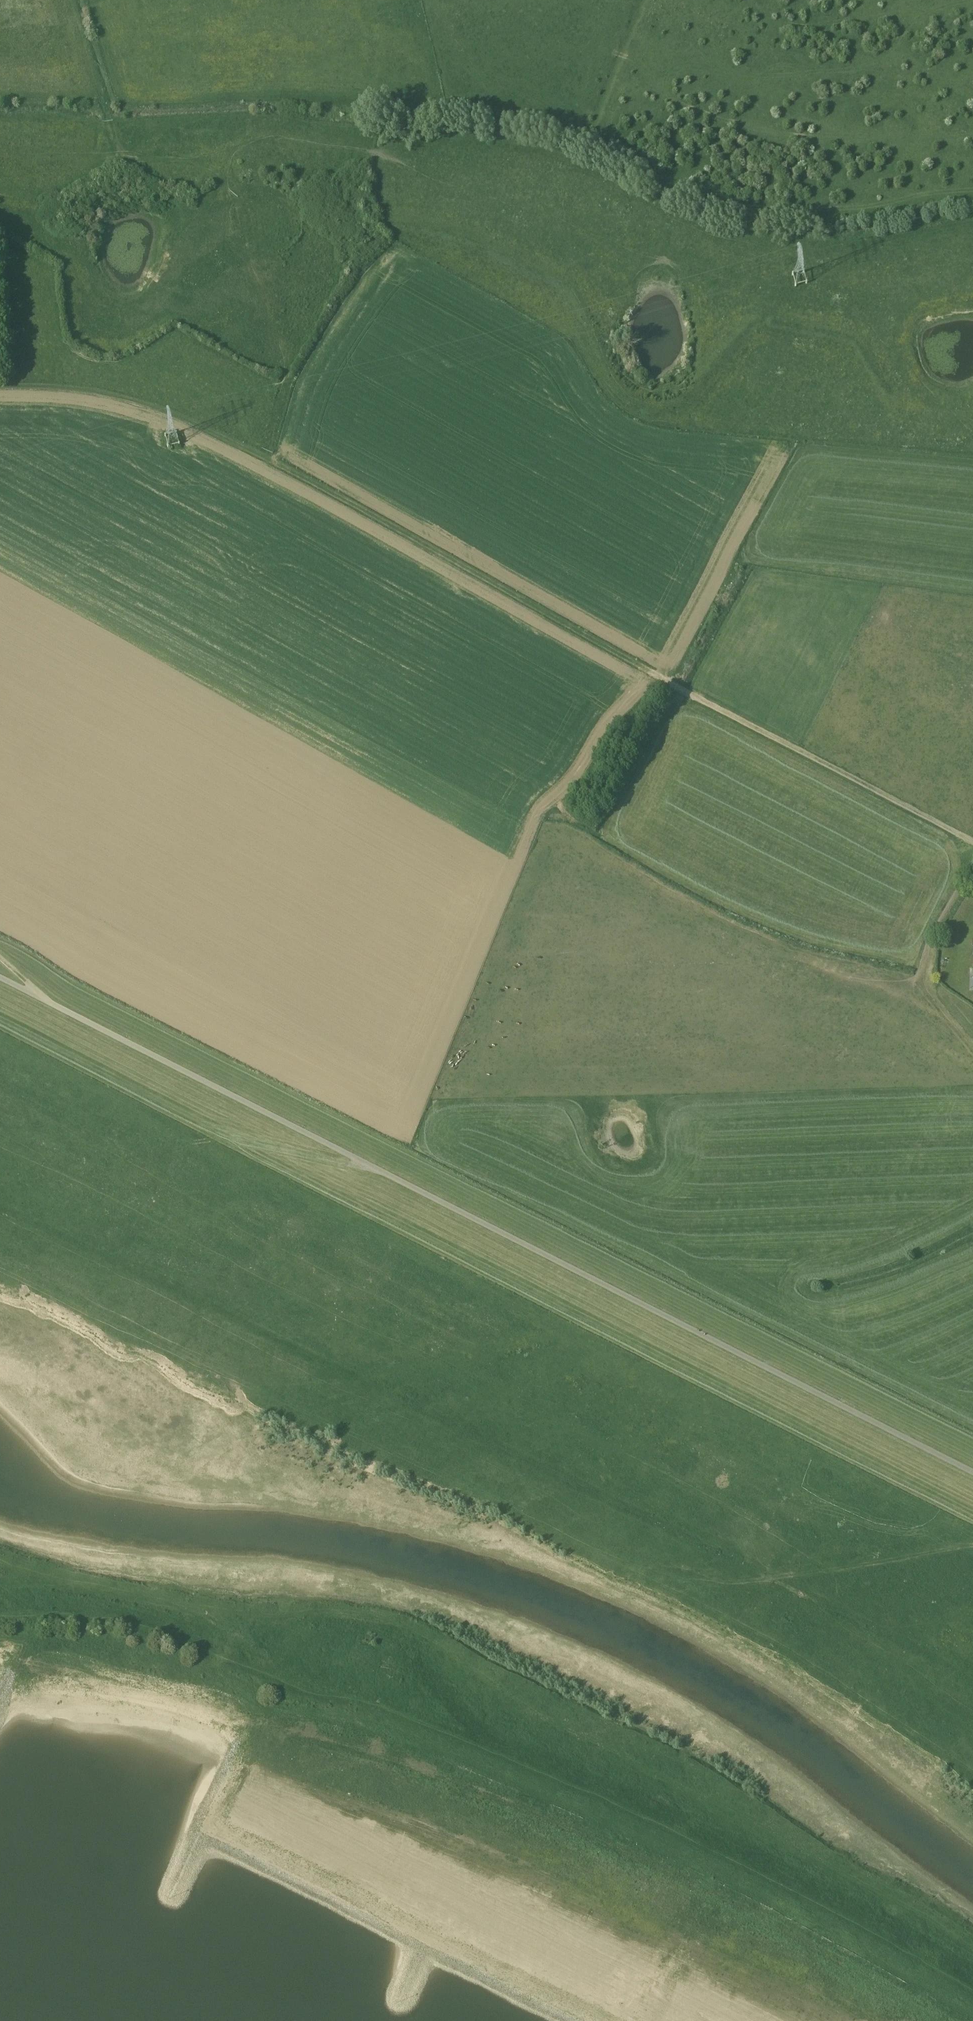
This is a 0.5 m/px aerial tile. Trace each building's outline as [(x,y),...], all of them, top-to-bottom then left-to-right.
[(791,276),(794,285),(804,282),(800,272),(791,276)] [(163,436),(166,447),(178,444),(174,433),(163,436)]
